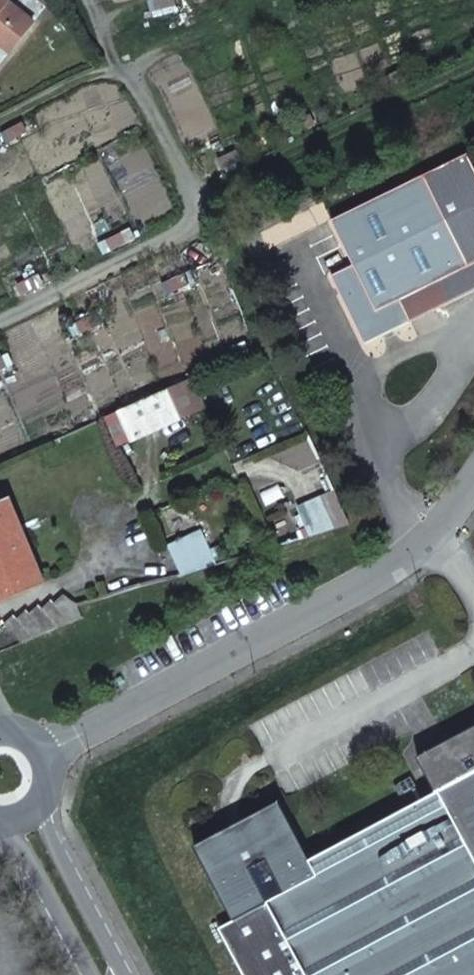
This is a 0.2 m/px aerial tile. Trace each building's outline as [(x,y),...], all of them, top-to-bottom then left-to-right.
[(2,48),(9,53),(33,23),(5,0),(0,0),(0,46),(2,48)] [(10,138),(26,131),(21,122),(5,129),(10,138)] [(473,291),(473,166),(468,154),(332,220),(353,265),(331,276),(364,344),(473,291)] [(107,241),(123,233),(118,224),(103,232),(107,241)] [(17,287),(33,279),(28,270),(13,278),(17,287)] [(173,290),(189,284),(185,275),(169,281),(173,290)] [(83,333),(99,326),(95,317),(79,324),(83,333)] [(9,368),(5,359),(0,361),(0,372),(9,368)] [(120,417),(170,395),(167,389),(117,412),(120,417)] [(130,441),(181,419),(170,395),(120,417),(130,441)] [(0,504),(0,600),(44,581),(10,499),(0,504)] [(182,575),(214,565),(202,535),(169,546),(182,575)] [(14,615),(4,624),(21,643),(84,617),(78,605),(64,595),(55,603),(51,600),(42,608),(39,605),(30,613),(26,610),(17,619),(14,615)] [(448,740),(441,762),(420,756),(413,759),(432,794),(311,859),(279,801),(194,846),(241,933),(226,941),(244,974),(473,974),(473,727),(448,740)] [(420,756),(441,762),(448,740),(420,756)]
